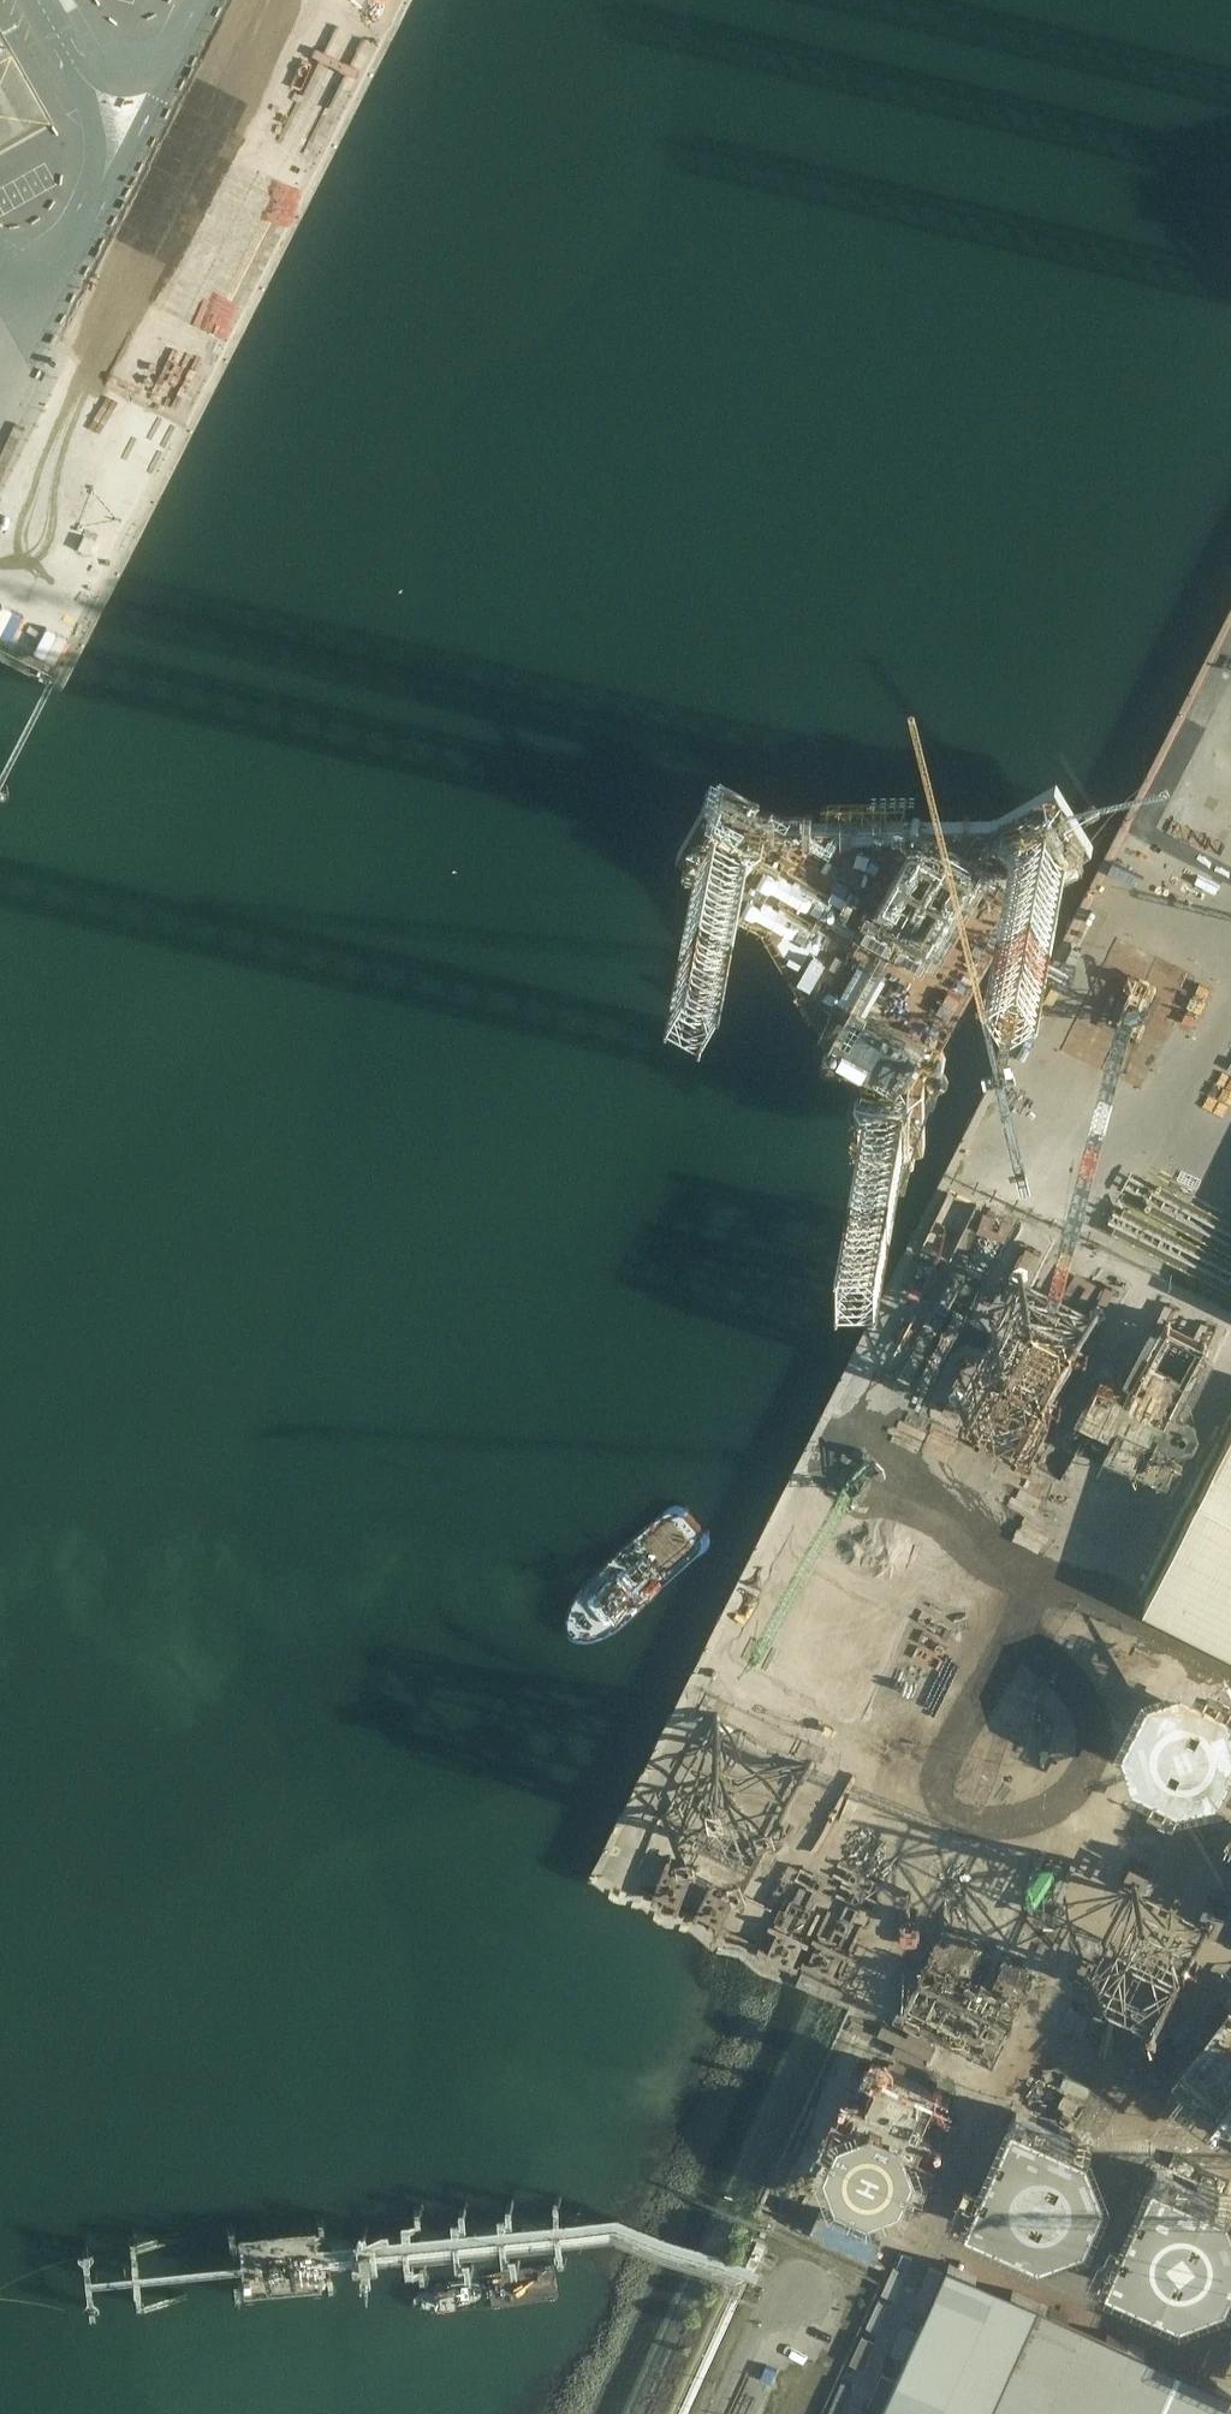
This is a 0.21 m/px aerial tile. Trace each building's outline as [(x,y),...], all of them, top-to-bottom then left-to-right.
[(1179,1288),(1183,1275),(1160,1267),(1156,1280),(1179,1288)] [(1145,1599),(1230,1642),(1230,1428),(1145,1599)] [(1052,1782),(1044,1800),(1069,1811),(1077,1793),(1052,1782)] [(1020,1809),(937,2008),(984,2027),(1067,1828),(1020,1809)] [(949,2262),(880,2413),(1230,2413),(1230,2387),(949,2262)] [(866,2385),(901,2286),(871,2275),(836,2374),(866,2385)]
